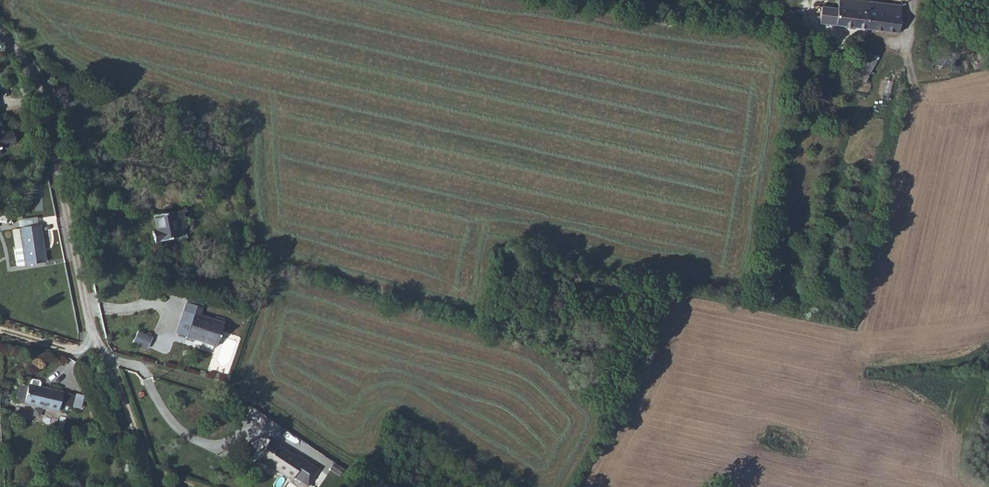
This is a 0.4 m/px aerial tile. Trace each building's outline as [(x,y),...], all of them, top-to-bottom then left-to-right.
[(820,24),(865,29),(869,2),(857,0),(838,0),(837,8),(822,6),(820,24)] [(869,2),(865,29),(897,33),(901,5),(869,2)] [(878,58),(867,52),(857,70),(868,76),(878,58)] [(7,147),(7,146),(15,144),(12,131),(4,133),(0,119),(0,149),(7,147)] [(154,243),(179,238),(177,230),(185,228),(181,210),(153,216),(156,231),(152,232),(154,243)] [(22,248),(15,249),(17,265),(25,264),(25,265),(45,262),(40,225),(19,228),(19,229),(22,248)] [(179,238),(186,237),(185,228),(177,230),(179,238)] [(22,248),(19,229),(12,230),(15,249),(22,248)] [(186,303),(202,308),(204,301),(189,296),(186,303)] [(202,308),(186,303),(180,322),(182,323),(190,325),(186,336),(186,338),(194,341),(194,339),(216,347),(224,323),(200,315),(202,308)] [(190,325),(182,323),(178,334),(186,336),(190,325)] [(151,337),(138,331),(133,342),(146,348),(151,337)] [(28,386),(24,403),(24,404),(58,411),(63,392),(44,387),(43,389),(39,389),(41,383),(39,381),(32,379),(30,381),(29,386),(28,386)] [(24,403),(28,386),(20,384),(16,401),(24,403)] [(74,394),(66,392),(63,405),(72,407),(74,394)] [(83,396),(75,395),(73,406),(80,407),(83,396)] [(295,457),(269,441),(257,459),(291,480),(294,476),(303,482),(313,467),(296,456),(295,457)]
